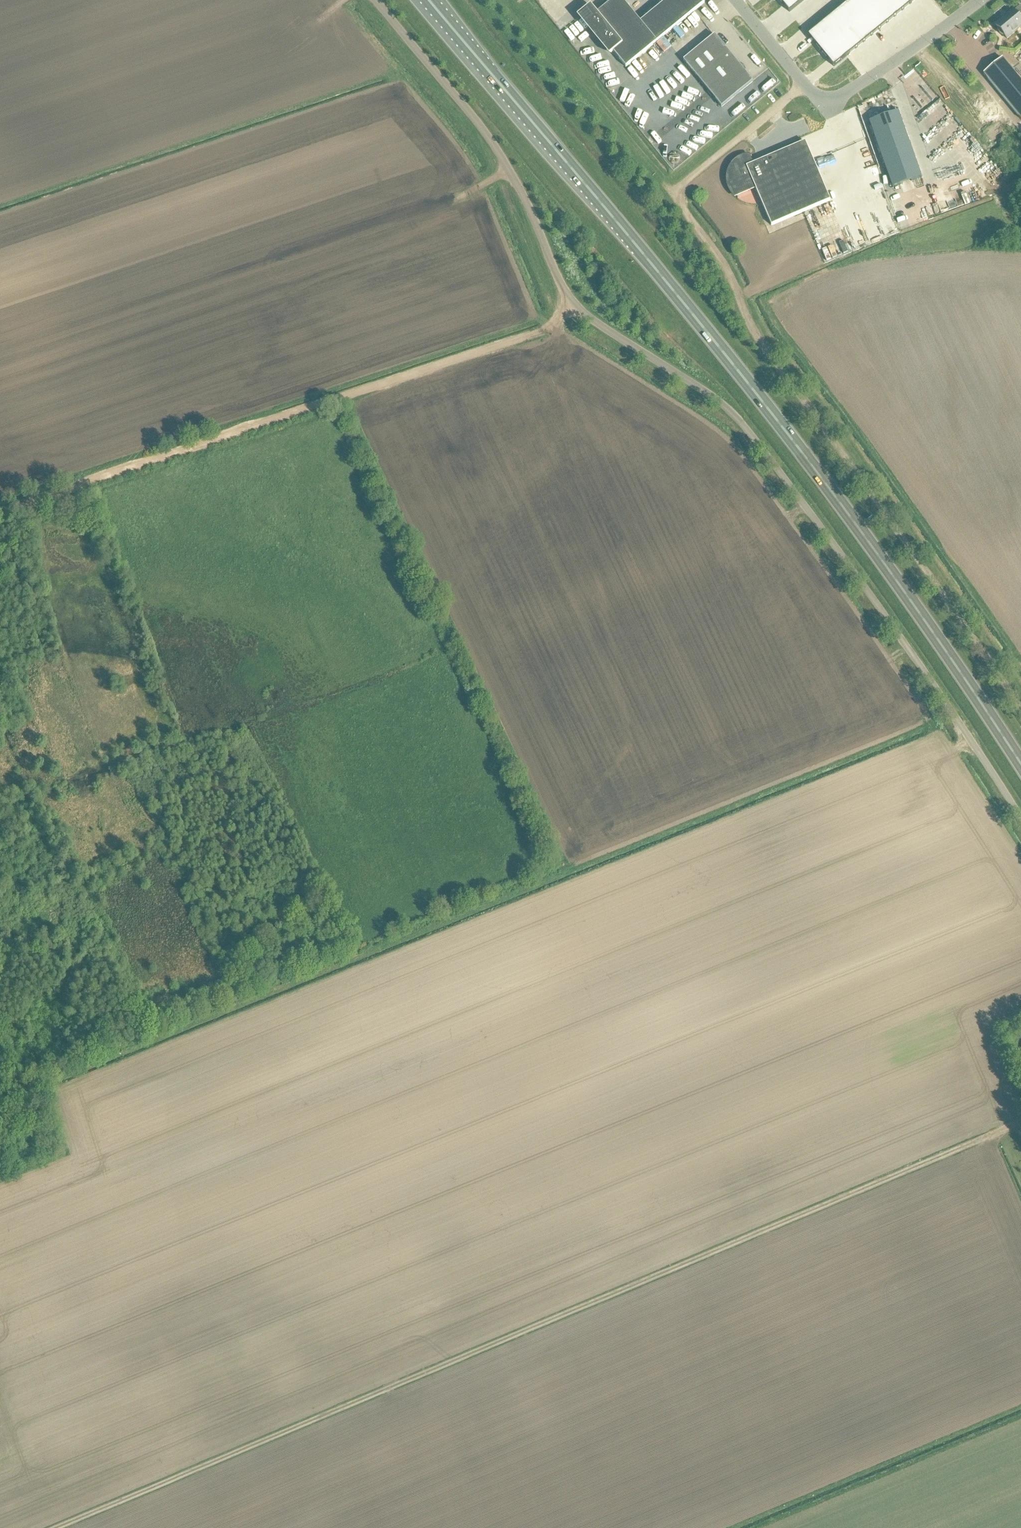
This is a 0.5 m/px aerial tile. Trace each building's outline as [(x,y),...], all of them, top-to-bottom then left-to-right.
[(641,23),(622,0),(614,0),(595,16),(591,10),(579,19),(610,57),(614,53),(626,69),(657,43),(641,23)] [(657,43),(705,4),(702,0),(669,0),(641,23),(657,43)] [(809,37),(834,68),(917,0),(854,0),(809,37)] [(1020,6),(1014,12),(1013,11),(996,26),(998,29),(997,30),(999,35),(1003,37),(1004,36),(1007,40),(1020,28),(1020,21),(1018,18),(1020,15),(1020,7),(1020,6)] [(753,82),(715,36),(684,61),(722,108),(753,82)] [(660,44),(667,51),(673,45),(666,37),(660,44)] [(1002,59),(984,75),(1020,120),(1020,82),(1002,59)] [(868,121),(893,187),(921,176),(896,111),(868,121)] [(735,196),(738,199),(756,191),(772,226),(830,201),(805,143),(755,164),(752,157),(748,157),(744,158),(740,160),(737,162),(734,164),(732,167),(730,171),(728,175),(728,179),(728,183),(729,186),(730,190),(732,194),(735,196)]
